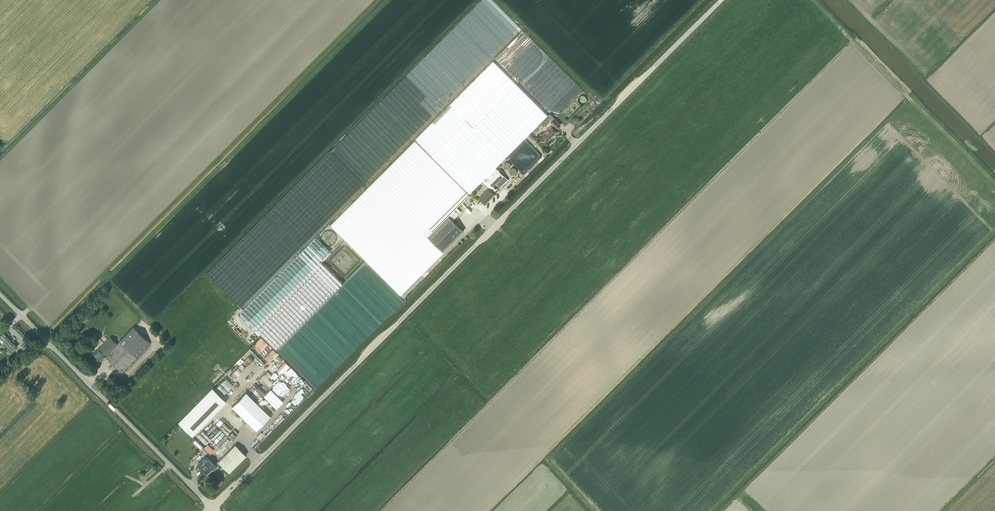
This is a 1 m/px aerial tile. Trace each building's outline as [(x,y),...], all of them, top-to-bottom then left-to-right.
[(428,236),(448,216),(464,199),(469,194),(484,179),(486,181),(487,180),(498,169),(496,167),(548,115),(493,61),(330,224),(401,295),(444,252),(443,251),(428,236)] [(557,132),(555,130),(557,128),(561,124),(555,119),(551,123),(553,124),(551,126),(542,135),(548,141),(551,137),(552,137),(557,132)] [(498,169),(487,180),(493,186),(497,182),(501,187),(508,180),(498,169)] [(488,188),(479,197),(485,203),(494,194),(488,188)] [(455,209),(449,216),(453,220),(459,214),(455,209)] [(448,216),(428,236),(443,251),(463,231),(453,220),(449,216),(448,216)] [(330,251),(316,238),(316,237),(240,313),(276,349),(343,283),(320,260),(330,251)] [(110,337),(93,354),(100,361),(105,356),(122,372),(150,343),(133,326),(119,341),(117,343),(110,337)] [(17,346),(14,343),(15,341),(12,338),(11,339),(3,332),(0,335),(0,340),(3,343),(4,342),(13,350),(17,346)] [(259,384),(256,388),(263,395),(267,391),(260,384),(259,384)] [(212,387),(178,421),(188,431),(192,435),(226,401),(212,387)] [(270,389),(264,396),(276,408),(283,402),(270,389)] [(246,392),(231,406),(256,430),(270,415),(246,392)] [(222,459),(219,462),(229,472),(243,458),(233,447),(221,459),(222,459)] [(204,460),(198,466),(205,473),(208,471),(209,472),(212,469),(213,470),(217,467),(214,465),(207,457),(206,459),(204,457),(202,459),(204,460)] [(152,466),(140,477),(144,481),(155,470),(152,466)]
